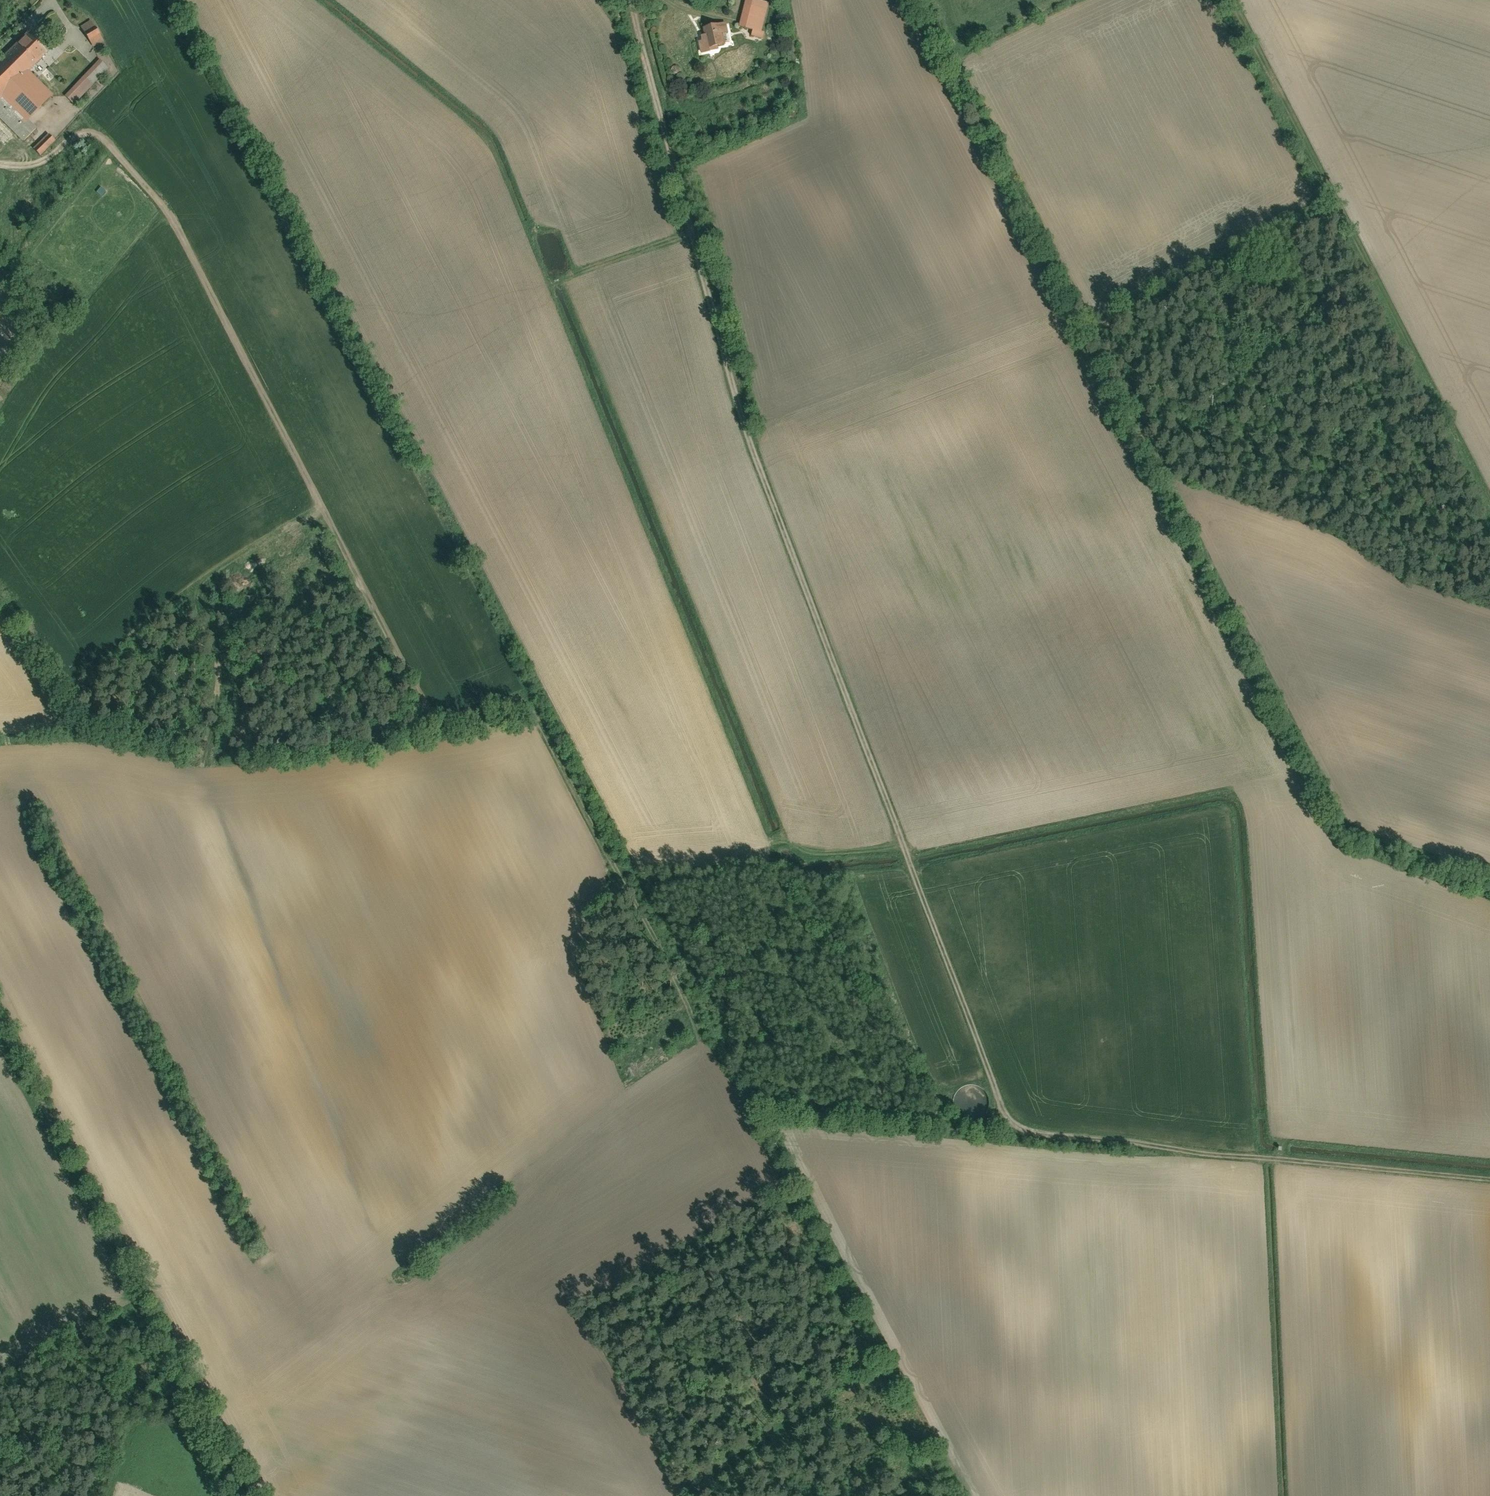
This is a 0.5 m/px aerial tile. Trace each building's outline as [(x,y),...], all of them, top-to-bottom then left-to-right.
[(764,0),(747,0),(740,25),(755,29),(754,34),(765,37),(767,31),(763,30),(771,2),(764,0)] [(92,19),(83,25),(95,44),(103,39),(92,19)] [(728,22),(705,26),(706,33),(703,34),(704,40),(700,41),(702,51),(720,48),(719,44),(727,42),(725,32),(729,31),(728,22)] [(0,60),(0,98),(29,70),(48,51),(29,32),(0,60)] [(100,58),(67,94),(77,104),(111,68),(100,58)] [(29,70),(0,98),(0,116),(24,140),(38,126),(29,117),(53,94),(29,70)] [(48,132),(33,147),(40,154),(56,140),(48,132)]
